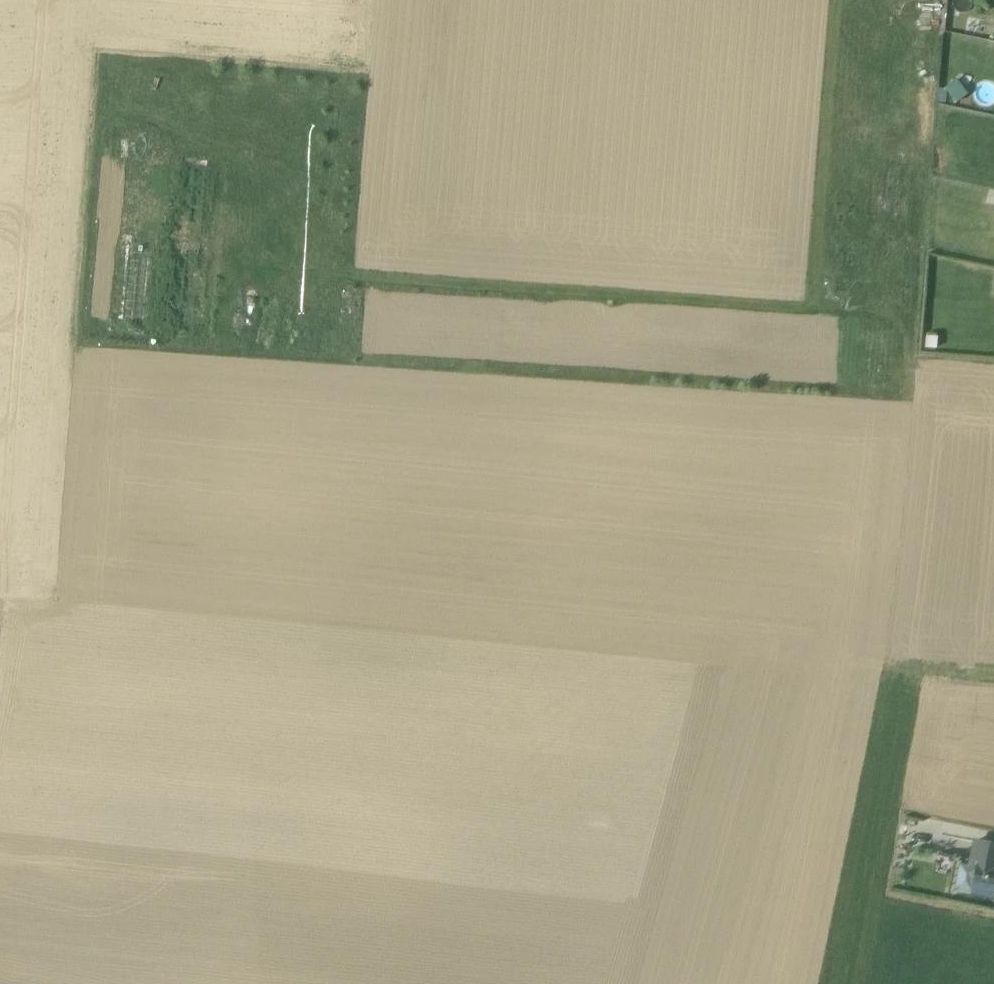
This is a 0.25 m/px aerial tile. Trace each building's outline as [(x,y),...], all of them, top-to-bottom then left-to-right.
[(967,866),(958,865),(954,889),(970,892),(970,894),(993,899),(993,845),(973,840),(967,866)]
